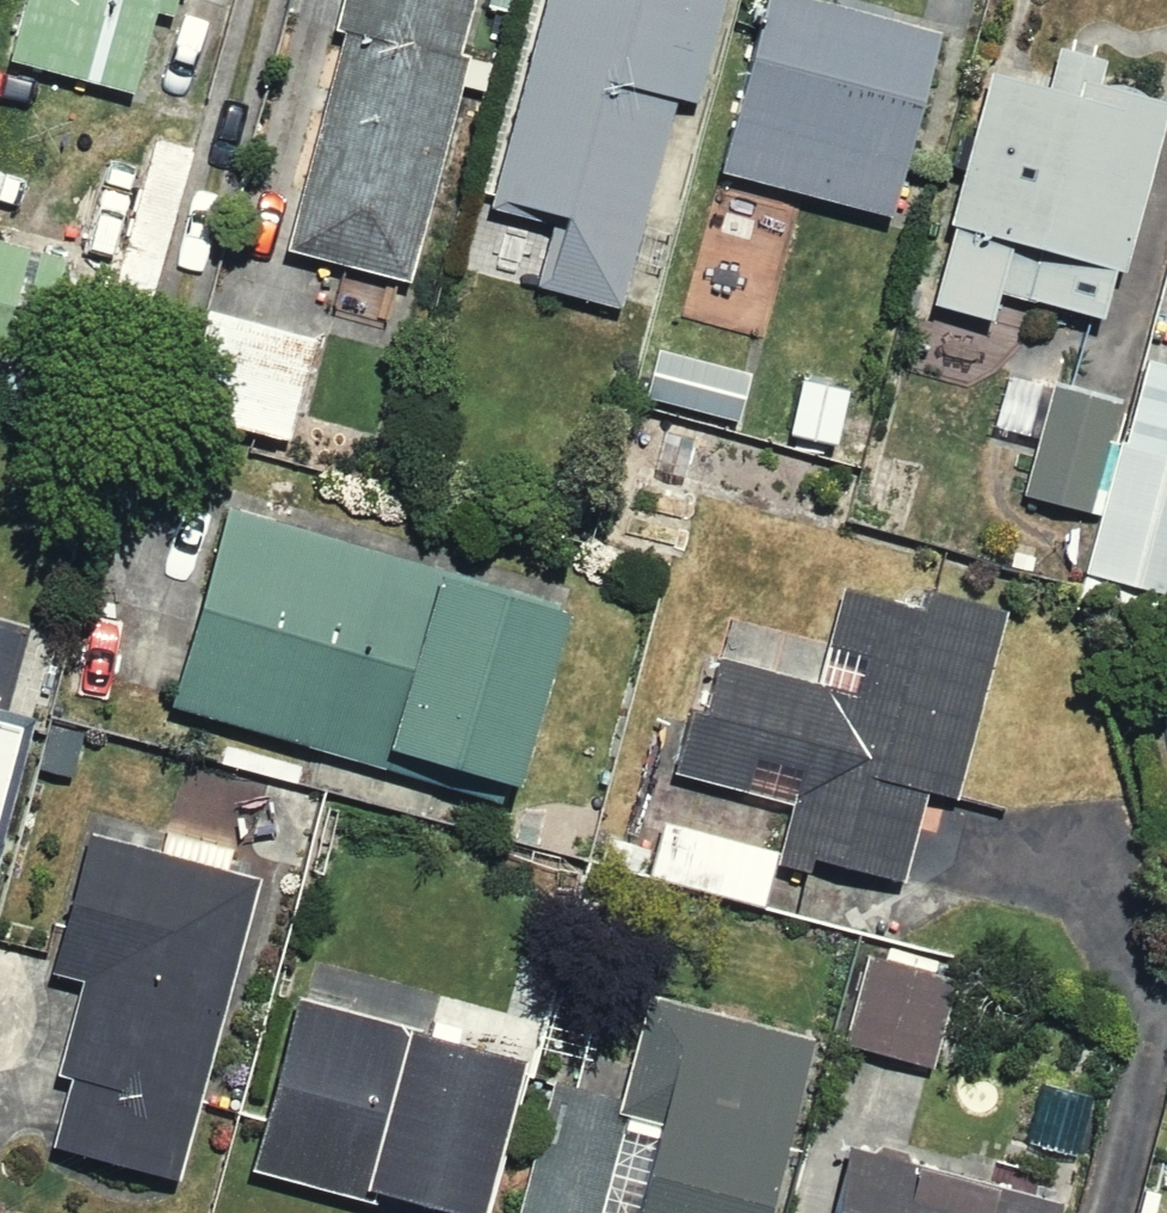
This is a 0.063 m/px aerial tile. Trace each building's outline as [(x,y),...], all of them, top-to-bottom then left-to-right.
[(0,9),(0,49),(129,84),(152,0),(2,0),(0,9)] [(265,252),(334,270),(326,299),(378,312),(460,0),(331,0),(265,252)] [(699,0),(537,0),(477,197),(534,214),(515,278),(606,306),(699,0)] [(935,28),(830,0),(744,0),(700,165),(886,214),(935,28)] [(899,304),(984,330),(999,281),(1093,310),(1166,64),(1166,44),(1075,16),(1057,77),(976,52),(899,304)] [(146,315),(196,139),(147,126),(98,301),(146,315)] [(309,336),(200,296),(162,400),(271,440),(309,336)] [(1143,348),(1126,411),(1096,519),(1082,568),(1166,592),(1166,355),(1143,348)] [(1096,519),(1126,411),(1046,388),(1015,497),(1096,519)] [(563,599),(216,493),(154,697),(501,802),(563,599)] [(842,577),(835,604),(815,598),(795,669),(710,646),(700,680),(684,675),(656,768),(672,773),(644,866),(756,896),(770,844),(896,878),(921,787),(949,795),(997,619),(842,577)] [(26,711),(0,705),(0,813),(26,711)] [(40,970),(67,976),(45,1063),(60,1067),(40,1146),(161,1176),(238,870),(75,829),(40,970)] [(943,956),(858,939),(839,1039),(924,1055),(943,956)] [(501,1042),(282,993),(244,1165),(458,1212),(463,1212),(501,1042)] [(817,1043),(694,1004),(629,1212),(765,1212),(817,1043)] [(623,1104),(537,1079),(498,1212),(592,1212),(623,1104)] [(856,1145),(841,1212),(1060,1212),(1065,1191),(856,1145)]
